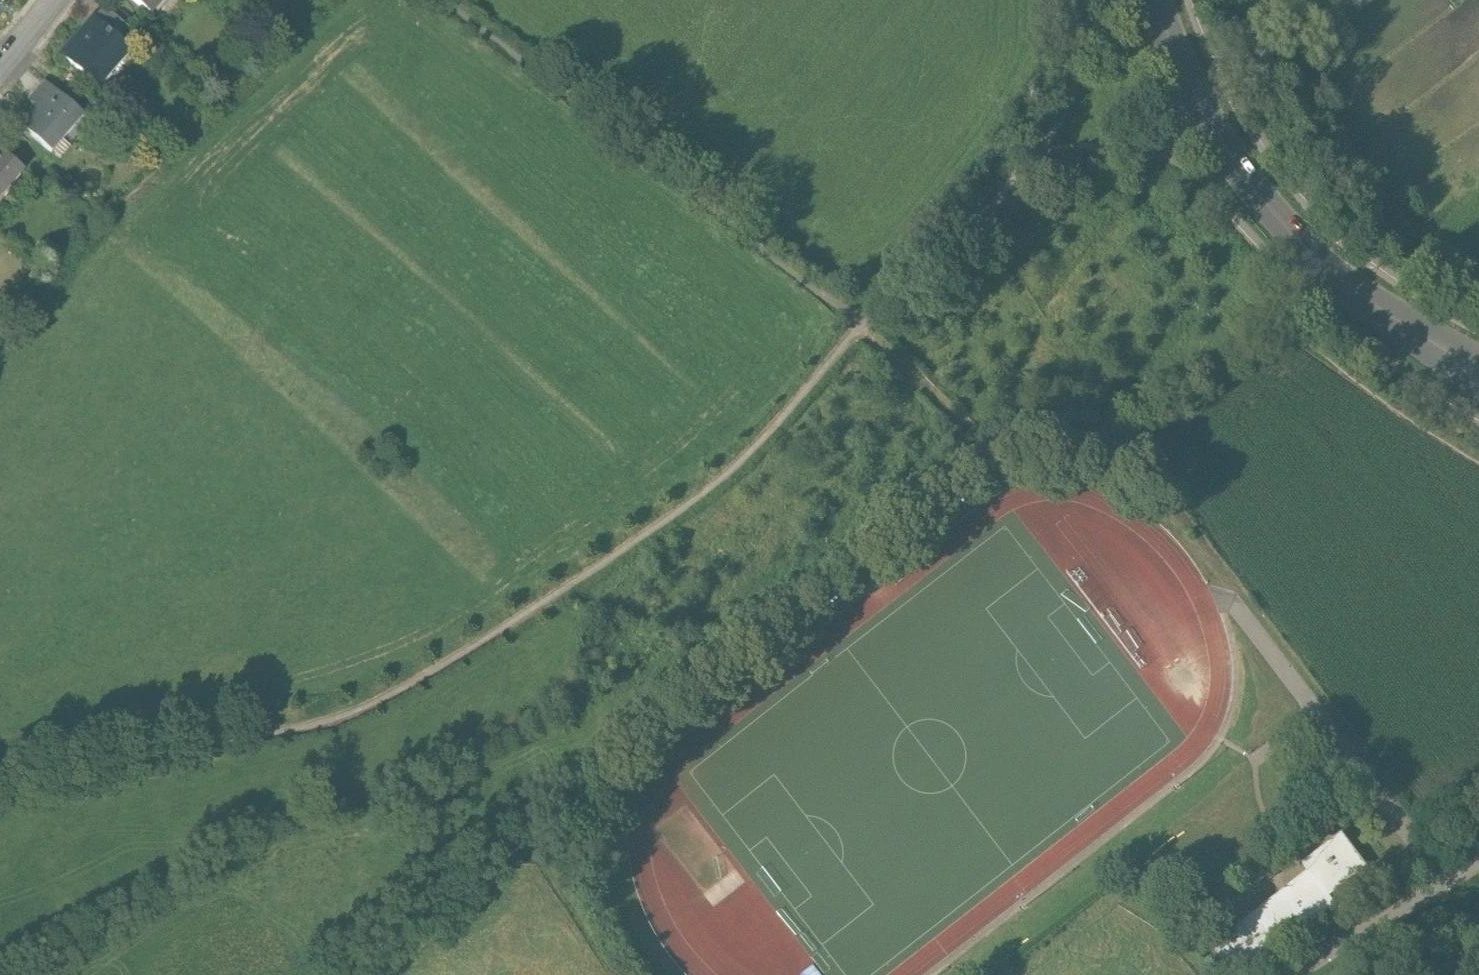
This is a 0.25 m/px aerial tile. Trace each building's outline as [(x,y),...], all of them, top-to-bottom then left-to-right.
[(150,17),(166,0),(132,0),(150,17)] [(105,9),(94,21),(118,41),(128,30),(105,9)] [(94,21),(92,19),(60,55),(98,89),(131,53),(118,41),(94,21)] [(70,108),(45,84),(29,102),(34,107),(18,124),(50,154),(83,119),(70,108)] [(82,95),(70,108),(83,119),(90,126),(102,113),(82,95)] [(0,151),(0,198),(23,172),(0,151)] [(1334,826),(1295,856),(1301,864),(1206,938),(1233,973),(1333,896),(1325,886),(1360,859),(1334,826)]
